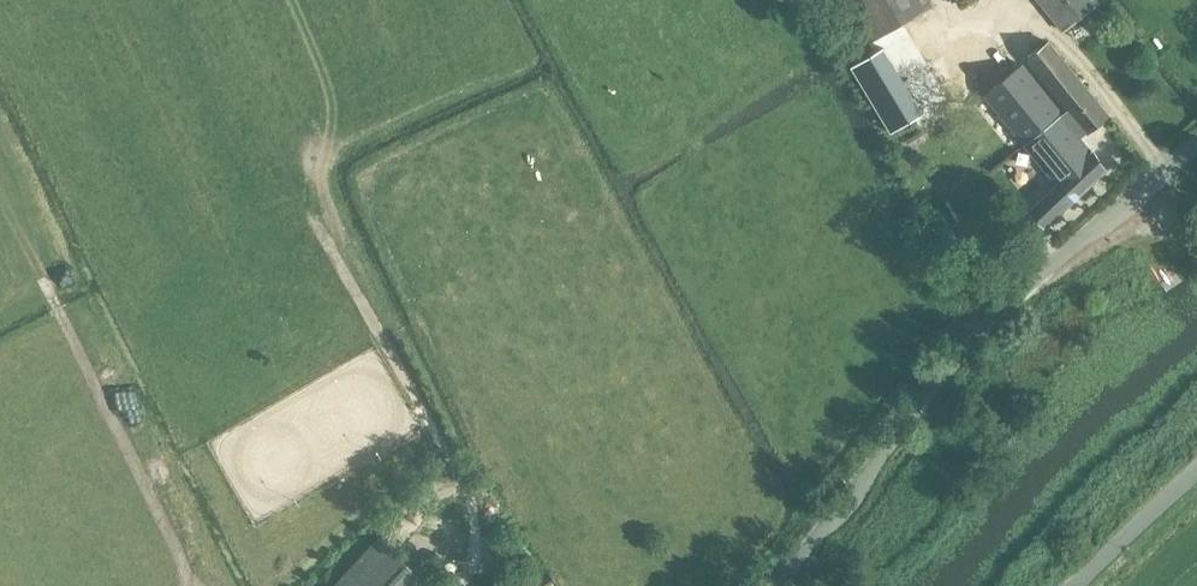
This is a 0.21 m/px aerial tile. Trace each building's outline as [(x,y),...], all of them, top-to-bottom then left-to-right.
[(933,4),(930,0),(845,0),(870,42),(933,4)] [(1098,2),(1097,0),(1038,0),(1063,31),(1098,2)] [(1049,42),(1027,60),(1067,107),(1062,112),(1063,113),(1082,136),(1109,114),(1049,42)] [(891,132),(923,112),(883,47),(851,66),(891,132)] [(1078,139),(1082,136),(1063,113),(1022,63),(985,94),(1057,183),(1029,209),(1045,226),(1107,169),(1090,152),(1078,139)] [(382,536),(334,585),(435,585),(382,536)]
